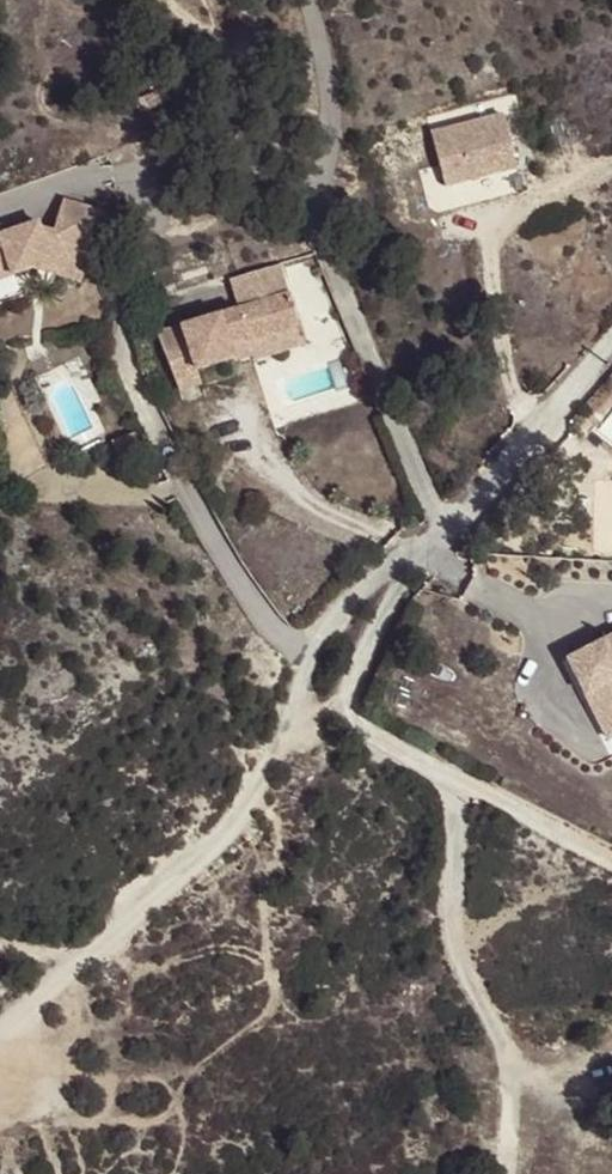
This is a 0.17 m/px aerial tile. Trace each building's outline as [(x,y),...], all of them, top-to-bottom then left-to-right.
[(430,134),(444,186),(516,166),(501,114),(430,134)] [(38,226),(37,221),(10,231),(0,235),(0,279),(33,267),(80,281),(101,212),(63,200),(54,231),(38,226)] [(7,222),(0,225),(0,235),(10,231),(7,222)] [(298,325),(280,265),(231,281),(239,310),(158,335),(166,356),(179,390),(201,383),(197,369),(232,358),(227,341),(246,335),(247,340),(298,325)] [(298,325),(247,340),(246,335),(227,341),(232,358),(233,360),(251,355),(253,361),(304,345),(298,325)] [(566,659),(584,694),(611,680),(611,635),(566,659)]
